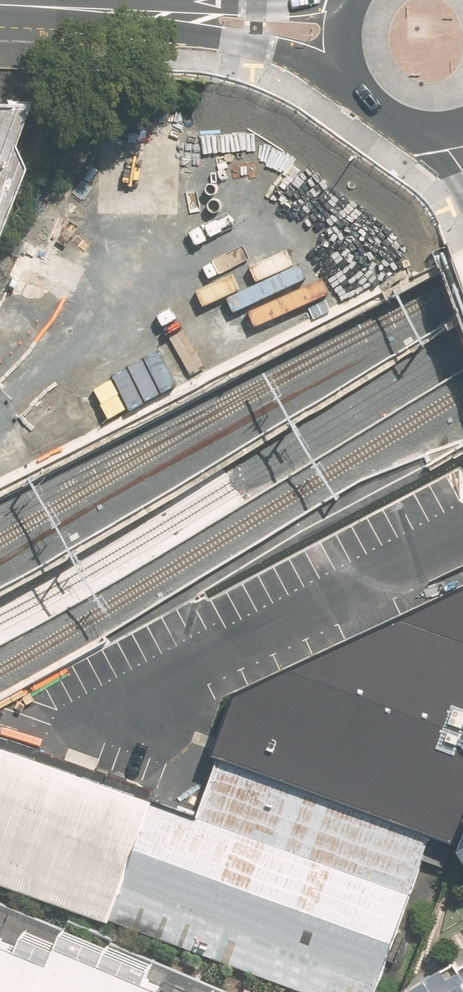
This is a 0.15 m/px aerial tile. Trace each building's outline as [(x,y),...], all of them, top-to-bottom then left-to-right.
[(455,837),(462,815),(462,585),(236,688),(215,750),(433,829),(455,837)] [(111,918),(155,795),(0,740),(0,877),(111,918)] [(321,991),(372,991),(433,829),(215,750),(195,809),(155,795),(111,918),(321,991)] [(404,991),(462,991),(462,836),(404,991)] [(0,896),(0,991),(257,991),(0,896)]
